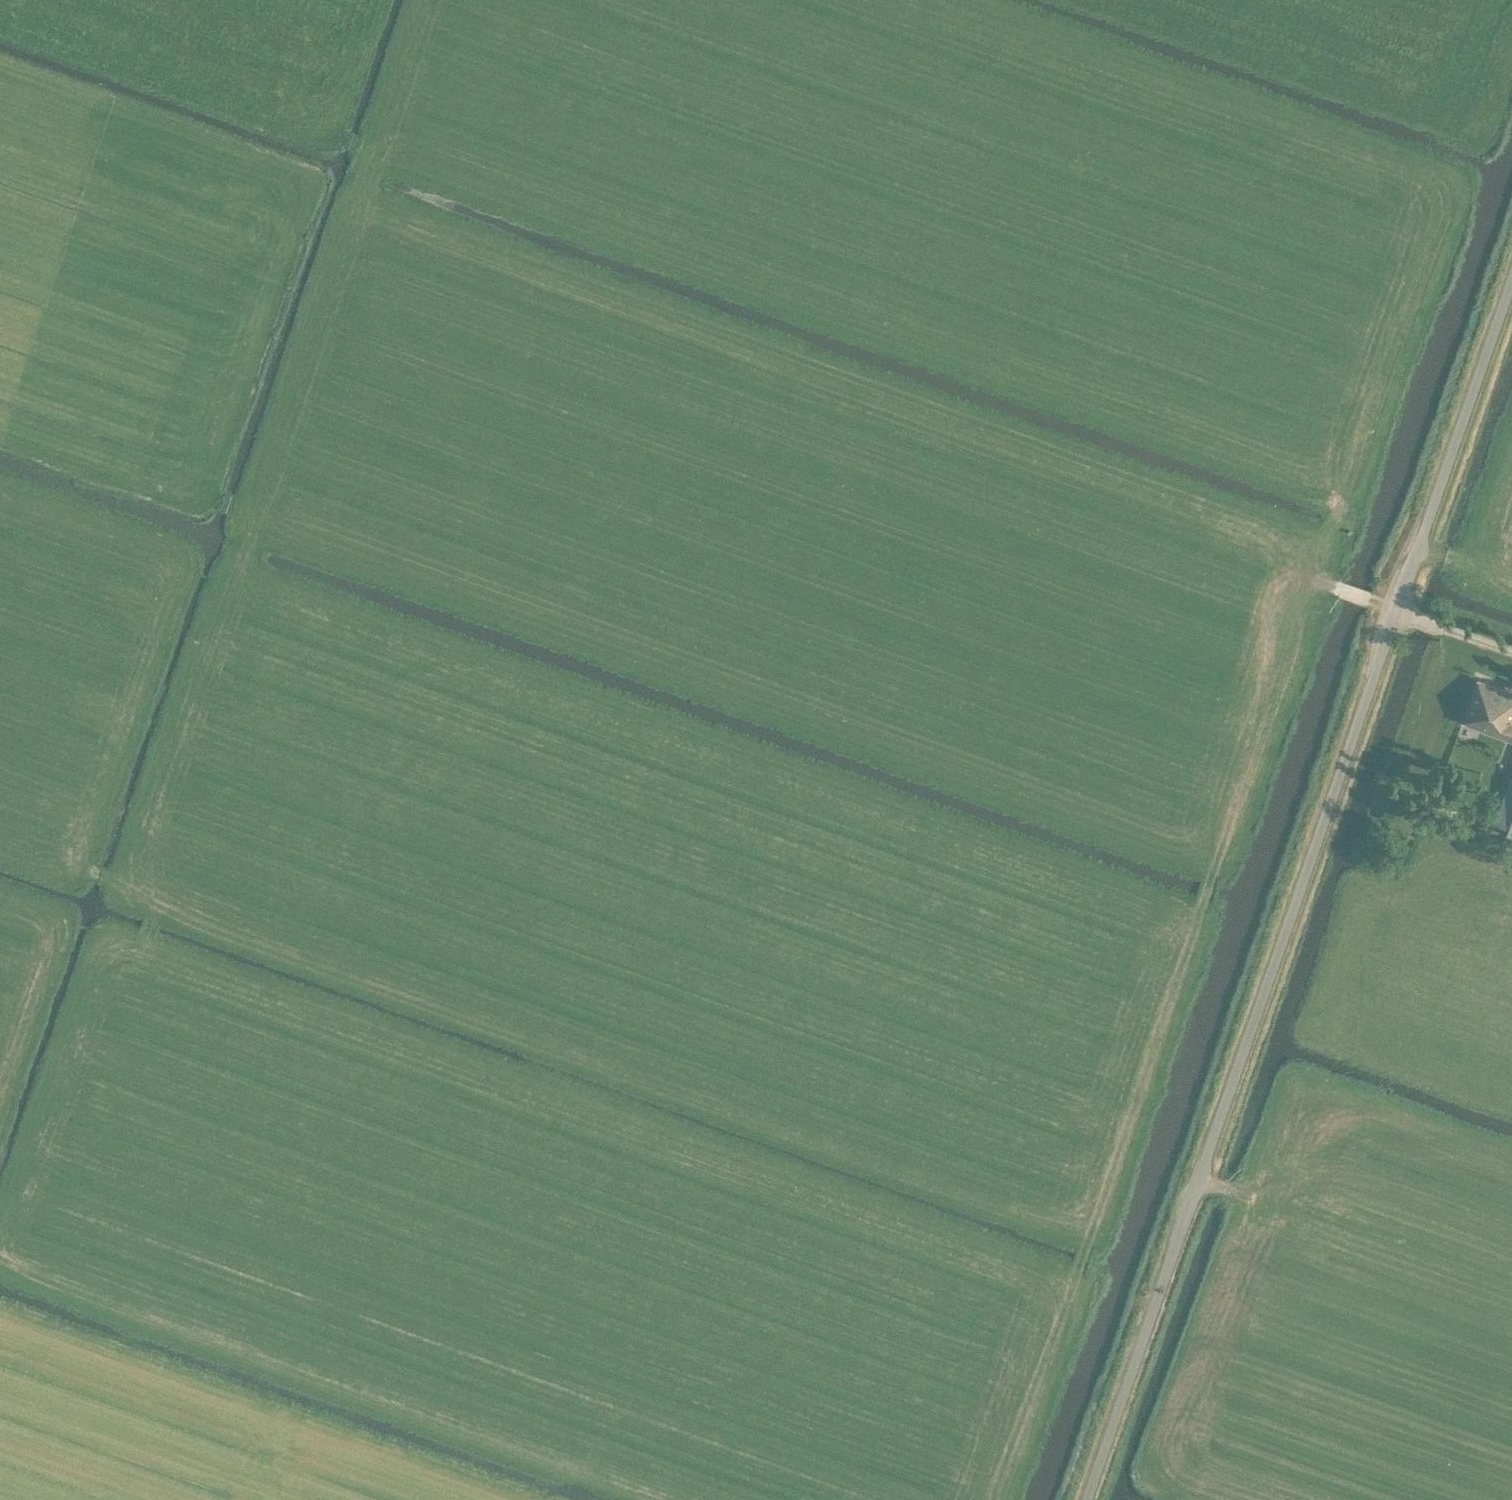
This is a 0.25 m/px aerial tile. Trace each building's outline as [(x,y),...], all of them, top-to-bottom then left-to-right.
[(1477,678),(1462,720),(1511,738),(1511,690),(1477,678)]
